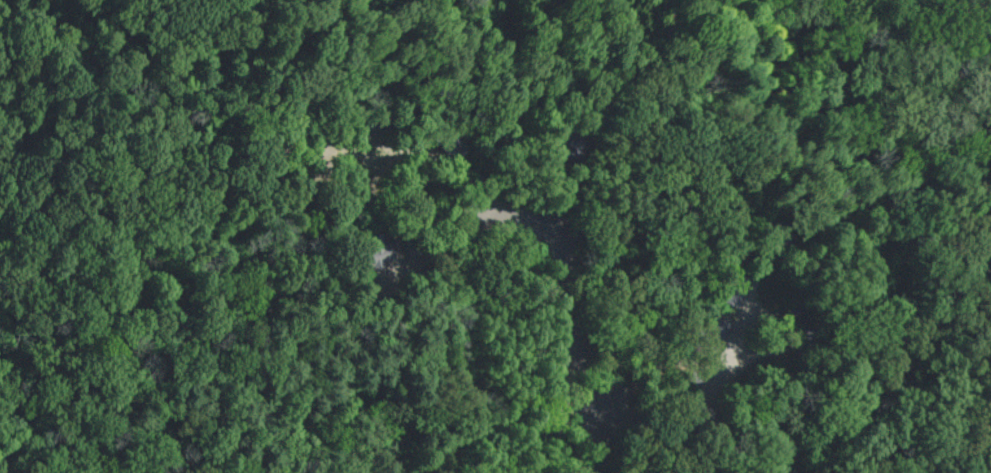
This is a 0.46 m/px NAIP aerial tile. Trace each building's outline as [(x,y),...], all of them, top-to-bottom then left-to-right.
[(393,261),(389,244),(382,246),(379,234),(364,238),(367,250),(357,252),(361,268),(393,261)] [(408,255),(419,253),(416,240),(405,242),(408,255)] [(740,307),(745,291),(729,286),(723,302),(740,307)] [(360,296),(363,304),(351,309),(348,300),(360,296)] [(698,389),(703,379),(689,372),(684,381),(698,389)]
